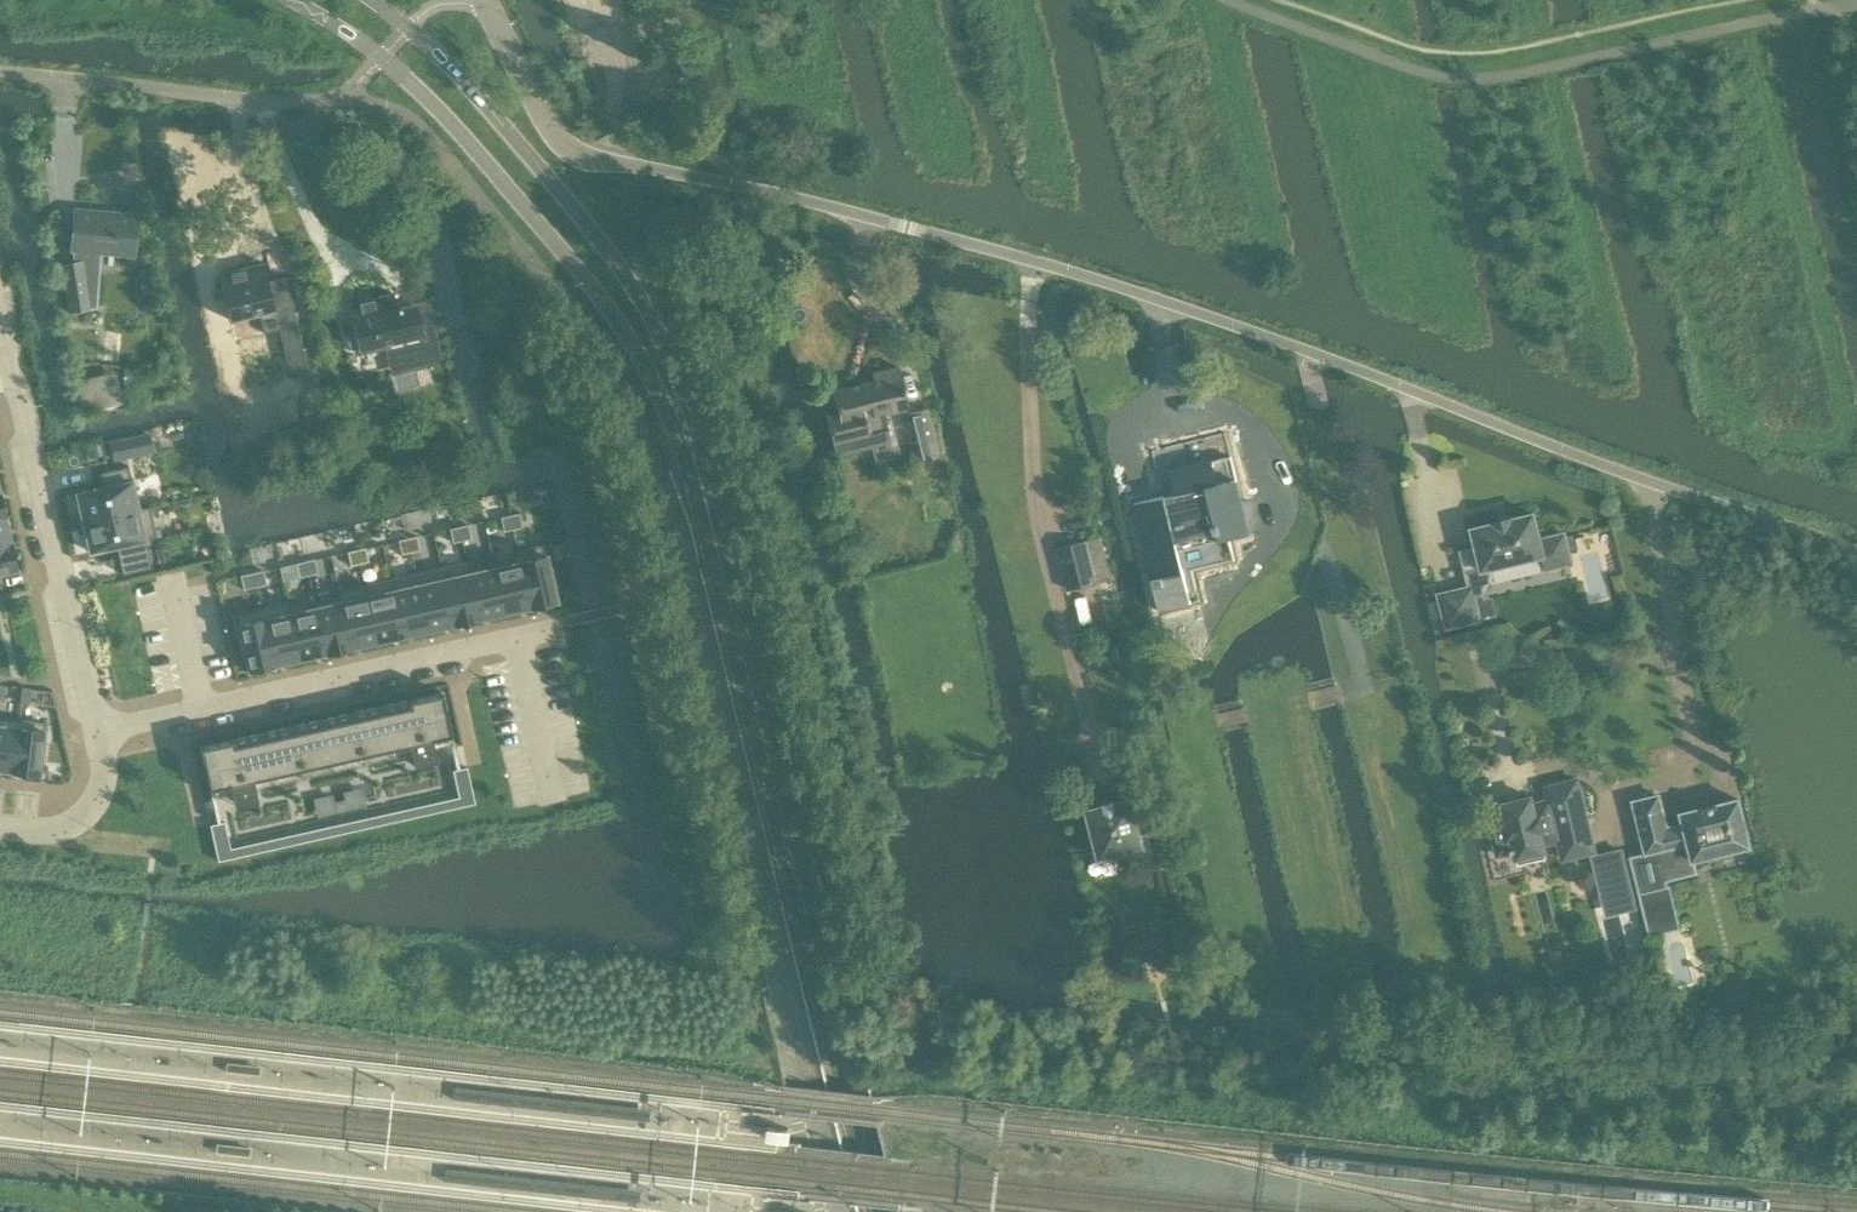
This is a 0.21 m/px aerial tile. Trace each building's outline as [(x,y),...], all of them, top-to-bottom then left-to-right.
[(577,25),(622,18),(619,0),(573,0),(577,25)] [(99,214),(76,211),(72,250),(73,250),(75,264),(60,266),(67,311),(90,308),(87,293),(91,293),(94,252),(130,256),(134,217),(114,215),(114,213),(99,211),(99,214)] [(264,263),(218,274),(229,320),(258,312),(263,332),(278,329),(290,377),(308,373),(285,275),(268,280),(264,263)] [(358,349),(388,342),(393,362),(409,358),(411,367),(441,360),(436,335),(422,338),(414,305),(397,310),(393,292),(348,303),(358,349)] [(874,381),(832,392),(836,411),(825,413),(835,454),(873,445),(890,441),(883,414),(908,408),(897,367),(872,373),(874,381)] [(116,405),(110,378),(79,384),(85,412),(116,405)] [(924,404),(925,409),(909,413),(916,440),(909,442),(914,463),(939,457),(925,404),(924,404)] [(132,438),(111,443),(115,460),(137,455),(135,443),(150,439),(149,434),(132,438)] [(1226,457),(1170,471),(1177,496),(1165,499),(1165,496),(1134,504),(1159,611),(1191,604),(1178,550),(1249,533),(1232,461),(1228,463),(1226,457)] [(139,510),(138,509),(129,467),(100,473),(104,487),(77,493),(79,505),(77,505),(81,523),(139,510)] [(81,523),(85,541),(88,541),(90,552),(117,546),(123,575),(152,568),(145,540),(157,537),(150,508),(150,507),(138,509),(139,510),(81,523)] [(1439,594),(1447,627),(1480,619),(1474,593),(1482,591),(1492,576),(1490,567),(1542,555),(1546,568),(1571,562),(1564,533),(1541,539),(1534,512),(1472,528),(1473,532),(1476,544),(1461,548),(1467,571),(1470,586),(1439,594)] [(513,530),(522,528),(519,513),(510,515),(513,530)] [(510,515),(501,517),(504,532),(513,530),(510,515)] [(11,543),(6,517),(0,519),(0,545),(11,543)] [(462,541),(471,539),(468,525),(459,527),(462,541)] [(459,527),(450,529),(453,543),(462,541),(459,527)] [(411,553),(420,550),(417,536),(408,538),(411,553)] [(411,553),(408,538),(399,540),(402,555),(411,553)] [(1057,547),(1068,589),(1096,582),(1086,540),(1057,547)] [(0,545),(0,574),(17,570),(11,543),(0,545)] [(550,570),(544,544),(517,551),(518,556),(519,556),(531,607),(557,601),(554,587),(556,586),(552,569),(550,570)] [(357,550),(360,564),(369,562),(366,548),(357,550)] [(347,552),(351,566),(360,564),(357,550),(347,552)] [(518,556),(494,562),(505,613),(531,607),(519,556),(518,556)] [(318,573),(315,559),(305,561),(309,575),(318,573)] [(309,575),(305,561),(296,563),(299,578),(309,575)] [(441,568),(454,625),(479,619),(468,567),(469,567),(468,562),(441,568)] [(505,613),(494,562),(469,567),(468,567),(479,619),(505,613)] [(416,573),(428,630),(454,625),(441,568),(416,573)] [(267,585),(264,571),(252,573),(255,587),(267,585)] [(252,573),(241,576),(244,590),(255,587),(252,573)] [(403,636),(428,630),(416,573),(390,579),(403,636)] [(364,585),(377,642),(403,636),(390,579),(364,585)] [(338,591),(339,596),(340,596),(352,648),(377,642),(364,585),(338,591)] [(314,602),(315,608),(316,608),(326,653),(352,648),(340,596),(339,596),(314,602)] [(290,613),(291,613),(289,602),(262,608),(275,665),(301,659),(290,613)] [(275,665),(262,608),(236,614),(241,639),(239,640),(243,657),(245,656),(248,671),(275,665)] [(326,653),(316,608),(315,608),(291,613),(290,613),(301,659),(326,653)] [(31,689),(22,688),(20,703),(29,704),(31,689)] [(452,735),(442,693),(200,747),(210,790),(452,735)] [(12,771),(18,719),(0,717),(0,770),(12,771)] [(18,719),(12,771),(40,774),(41,762),(43,762),(45,744),(43,744),(45,722),(18,719)] [(433,747),(411,752),(412,758),(435,753),(433,747)] [(457,770),(453,771),(455,780),(469,777),(467,767),(459,769),(457,770)] [(469,777),(455,780),(457,789),(471,785),(469,777)] [(1505,810),(1488,814),(1498,855),(1509,852),(1515,851),(1517,859),(1545,852),(1543,844),(1559,840),(1564,858),(1595,851),(1577,779),(1546,787),(1549,800),(1533,803),(1531,796),(1503,803),(1505,810)] [(471,785),(457,789),(459,797),(459,798),(473,794),(471,785)] [(256,793),(254,788),(232,793),(233,798),(256,793)] [(459,797),(453,798),(455,808),(475,804),(473,794),(459,798),(459,797)] [(1659,795),(1634,801),(1647,853),(1658,850),(1665,880),(1697,872),(1693,860),(1714,854),(1714,855),(1730,851),(1751,846),(1739,798),(1719,804),(1703,808),(1682,813),(1684,823),(1667,827),(1665,818),(1663,810),(1663,809),(1659,795)] [(453,798),(440,801),(442,811),(455,808),(453,798)] [(1101,857),(1130,850),(1132,859),(1155,854),(1149,832),(1140,834),(1131,800),(1116,803),(1115,799),(1103,802),(1104,807),(1089,810),(1101,857)] [(440,801),(426,805),(428,814),(442,811),(440,801)] [(346,802),(334,805),(336,813),(348,811),(346,802)] [(426,805),(413,808),(415,817),(428,814),(426,805)] [(413,808),(399,811),(401,820),(415,817),(413,808)] [(399,811),(385,814),(387,823),(401,820),(399,811)] [(385,814),(372,817),(374,826),(387,823),(385,814)] [(372,817),(358,820),(360,829),(374,826),(372,817)] [(358,820),(345,823),(347,833),(360,829),(358,820)] [(226,831),(224,822),(210,825),(212,834),(226,831)] [(345,823),(331,826),(333,836),(347,833),(345,823)] [(331,826),(317,829),(319,839),(333,836),(331,826)] [(317,829),(304,832),(306,842),(319,839),(317,829)] [(212,834),(214,843),(228,840),(226,831),(212,834)] [(304,832),(290,835),(292,845),(306,842),(304,832)] [(290,835),(277,838),(279,848),(292,845),(290,835)] [(277,838),(263,841),(265,851),(279,848),(277,838)] [(214,843),(216,852),(231,849),(230,848),(228,840),(214,843)] [(263,841),(249,844),(252,854),(265,851),(263,841)] [(238,857),(252,854),(249,844),(236,847),(238,857)] [(238,857),(236,847),(230,848),(231,849),(216,852),(218,862),(238,857)] [(1622,850),(1594,857),(1604,897),(1631,890),(1632,890),(1622,850)] [(1669,885),(1639,892),(1649,935),(1660,932),(1658,923),(1677,919),(1669,885)]
